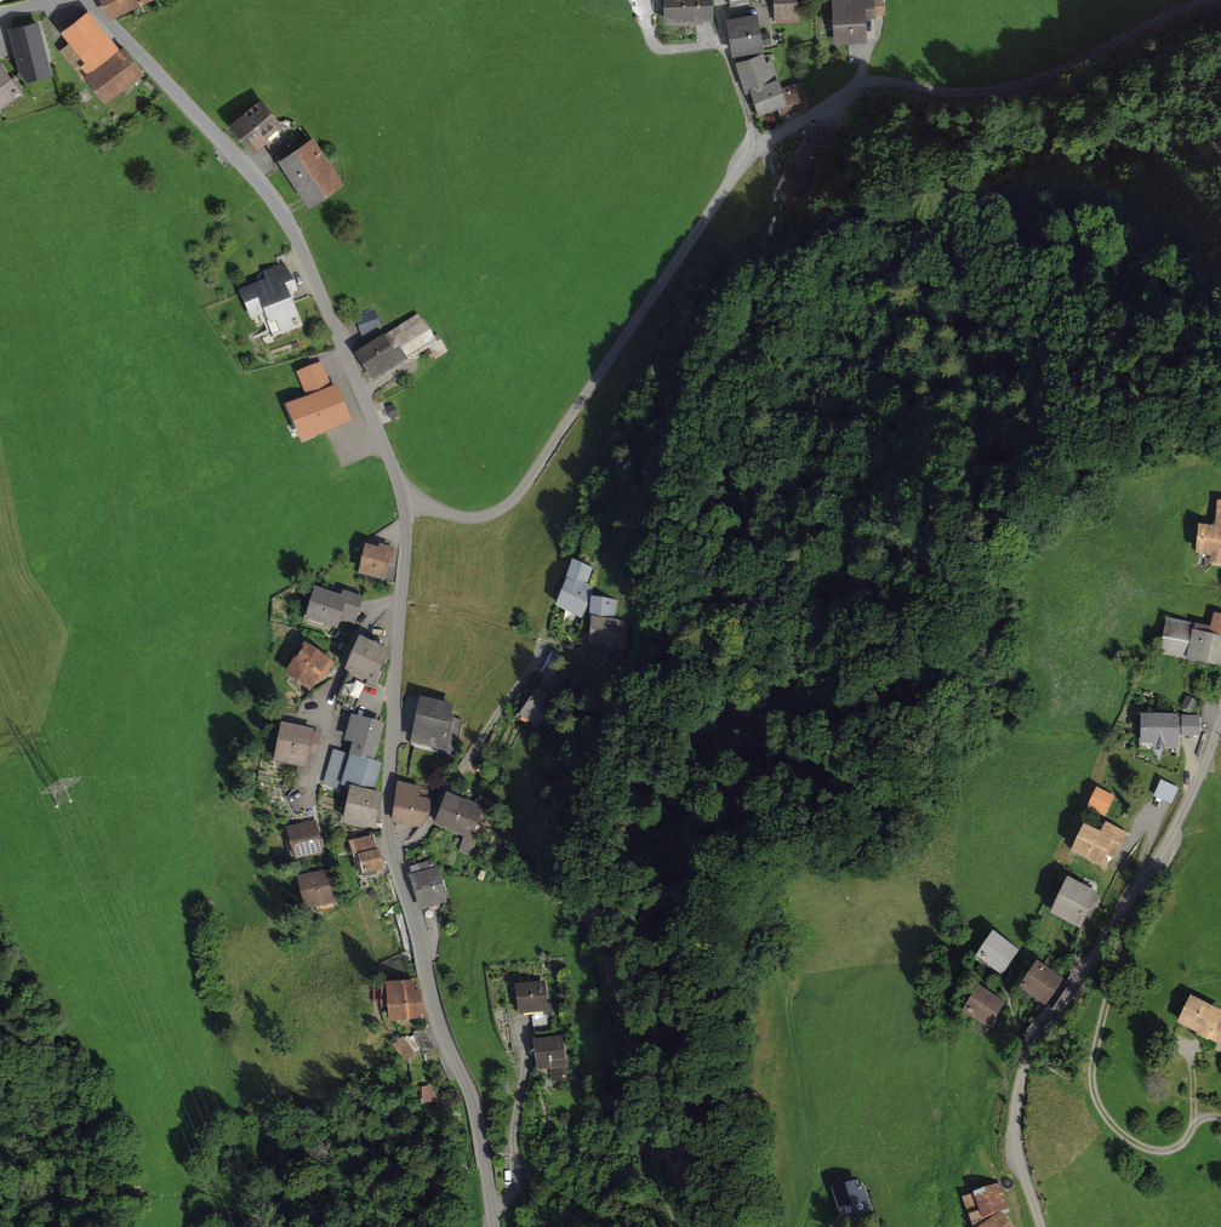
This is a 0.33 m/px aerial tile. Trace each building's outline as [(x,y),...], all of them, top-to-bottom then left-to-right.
[(116,18),(155,0),(108,0),(116,18)] [(667,23),(718,22),(717,0),(667,0),(667,23)] [(777,21),(803,21),(803,0),(777,0),(777,21)] [(865,8),(827,9),(827,37),(866,36),(865,8)] [(761,18),(732,24),(738,57),(768,51),(761,18)] [(114,61),(83,22),(68,33),(74,40),(62,50),(88,83),(95,77),(113,101),(145,76),(126,51),(114,61)] [(37,25),(10,31),(20,71),(27,80),(50,74),(37,25)] [(767,63),(741,71),(753,116),(774,110),(777,120),(809,111),(803,90),(777,97),(767,63)] [(1,67),(0,67),(0,107),(20,92),(1,67)] [(268,100),(238,124),(258,150),(288,126),(268,100)] [(321,138),(287,159),(316,205),(350,183),(321,138)] [(269,286),(243,296),(253,324),(272,316),(278,332),(306,321),(294,291),(301,288),(292,262),(264,273),(269,286)] [(424,317),(361,359),(380,386),(442,344),(424,317)] [(331,392),(320,366),(298,375),(310,402),(288,411),(301,443),(349,423),(335,390),(331,392)] [(1187,527),(1185,556),(1202,557),(1202,567),(1220,568),(1220,567),(1220,504),(1207,503),(1206,528),(1187,527)] [(390,557),(362,550),(357,575),(384,581),(390,557)] [(608,576),(575,563),(558,608),(592,620),(608,576)] [(342,598),(308,590),(300,623),(337,632),(343,609),(362,613),(365,598),(343,593),(342,598)] [(1162,621),(1156,658),(1220,667),(1220,616),(1209,615),(1206,636),(1186,633),(1187,625),(1162,621)] [(389,651),(360,638),(349,666),(353,668),(340,698),(356,705),(367,679),(375,683),(389,651)] [(334,666),(298,643),(277,676),(307,695),(318,678),(324,682),(334,666)] [(560,703),(541,692),(526,720),(543,730),(560,703)] [(1190,698),(1183,709),(1196,716),(1202,705),(1190,698)] [(460,710),(418,702),(410,745),(452,752),(460,710)] [(1178,716),(1138,718),(1139,749),(1180,747),(1178,716)] [(385,729),(361,722),(351,753),(376,760),(385,729)] [(318,732),(266,724),(260,760),(301,767),(303,753),(314,755),(318,732)] [(385,765),(333,753),(326,782),(378,795),(385,765)] [(1162,773),(1155,789),(1173,797),(1181,781),(1162,773)] [(1096,778),(1087,800),(1108,808),(1117,787),(1096,778)] [(424,788),(404,783),(396,820),(429,827),(435,801),(422,799),(424,788)] [(380,797),(341,789),(334,822),(373,830),(380,797)] [(488,806),(443,794),(434,827),(469,836),(465,848),(476,851),(488,806)] [(313,820),(279,828),(286,862),(321,854),(313,820)] [(1100,832),(1088,827),(1075,855),(1101,866),(1106,856),(1118,862),(1130,836),(1104,823),(1100,832)] [(372,838),(343,844),(350,876),(379,870),(372,838)] [(446,866),(414,876),(425,911),(457,902),(446,866)] [(332,870),(292,876),(298,909),(337,903),(332,870)] [(1098,898),(1062,880),(1045,913),(1082,931),(1098,898)] [(1023,956),(991,934),(975,957),(1008,979),(1023,956)] [(1064,981),(1037,964),(1021,989),(1049,1006),(1064,981)] [(411,983),(372,986),(375,1024),(426,1019),(424,993),(412,994),(411,983)] [(550,987),(513,991),(515,1015),(553,1011),(550,987)] [(1010,1008),(974,989),(960,1015),(995,1034),(1010,1008)] [(1183,1002),(1172,1027),(1220,1048),(1220,1019),(1183,1002)] [(405,1050),(417,1042),(403,1024),(392,1033),(405,1050)] [(570,1037),(531,1043),(536,1071),(574,1064),(570,1037)] [(439,1091),(426,1091),(426,1105),(439,1105),(439,1091)] [(1007,1216),(1012,1215),(1004,1184),(967,1201),(979,1226),(1016,1226),(1007,1216)] [(859,1186),(831,1195),(839,1221),(867,1212),(859,1186)]
